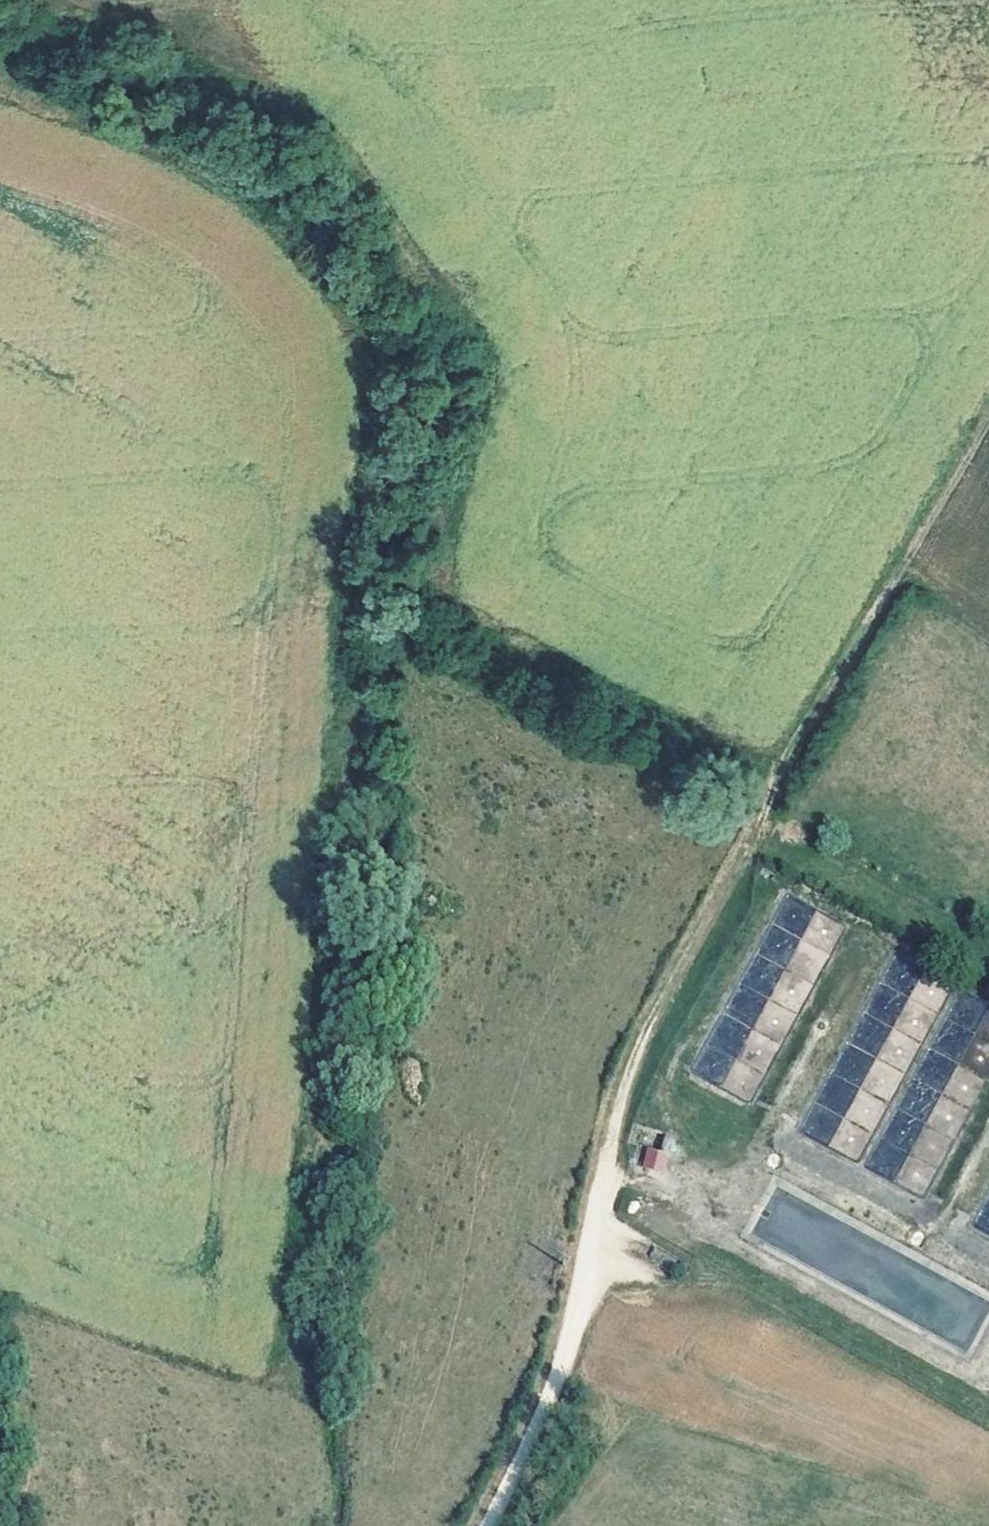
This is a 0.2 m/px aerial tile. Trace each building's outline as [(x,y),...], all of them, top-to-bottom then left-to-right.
[(663,1170),(667,1155),(647,1149),(642,1164),(663,1170)]
